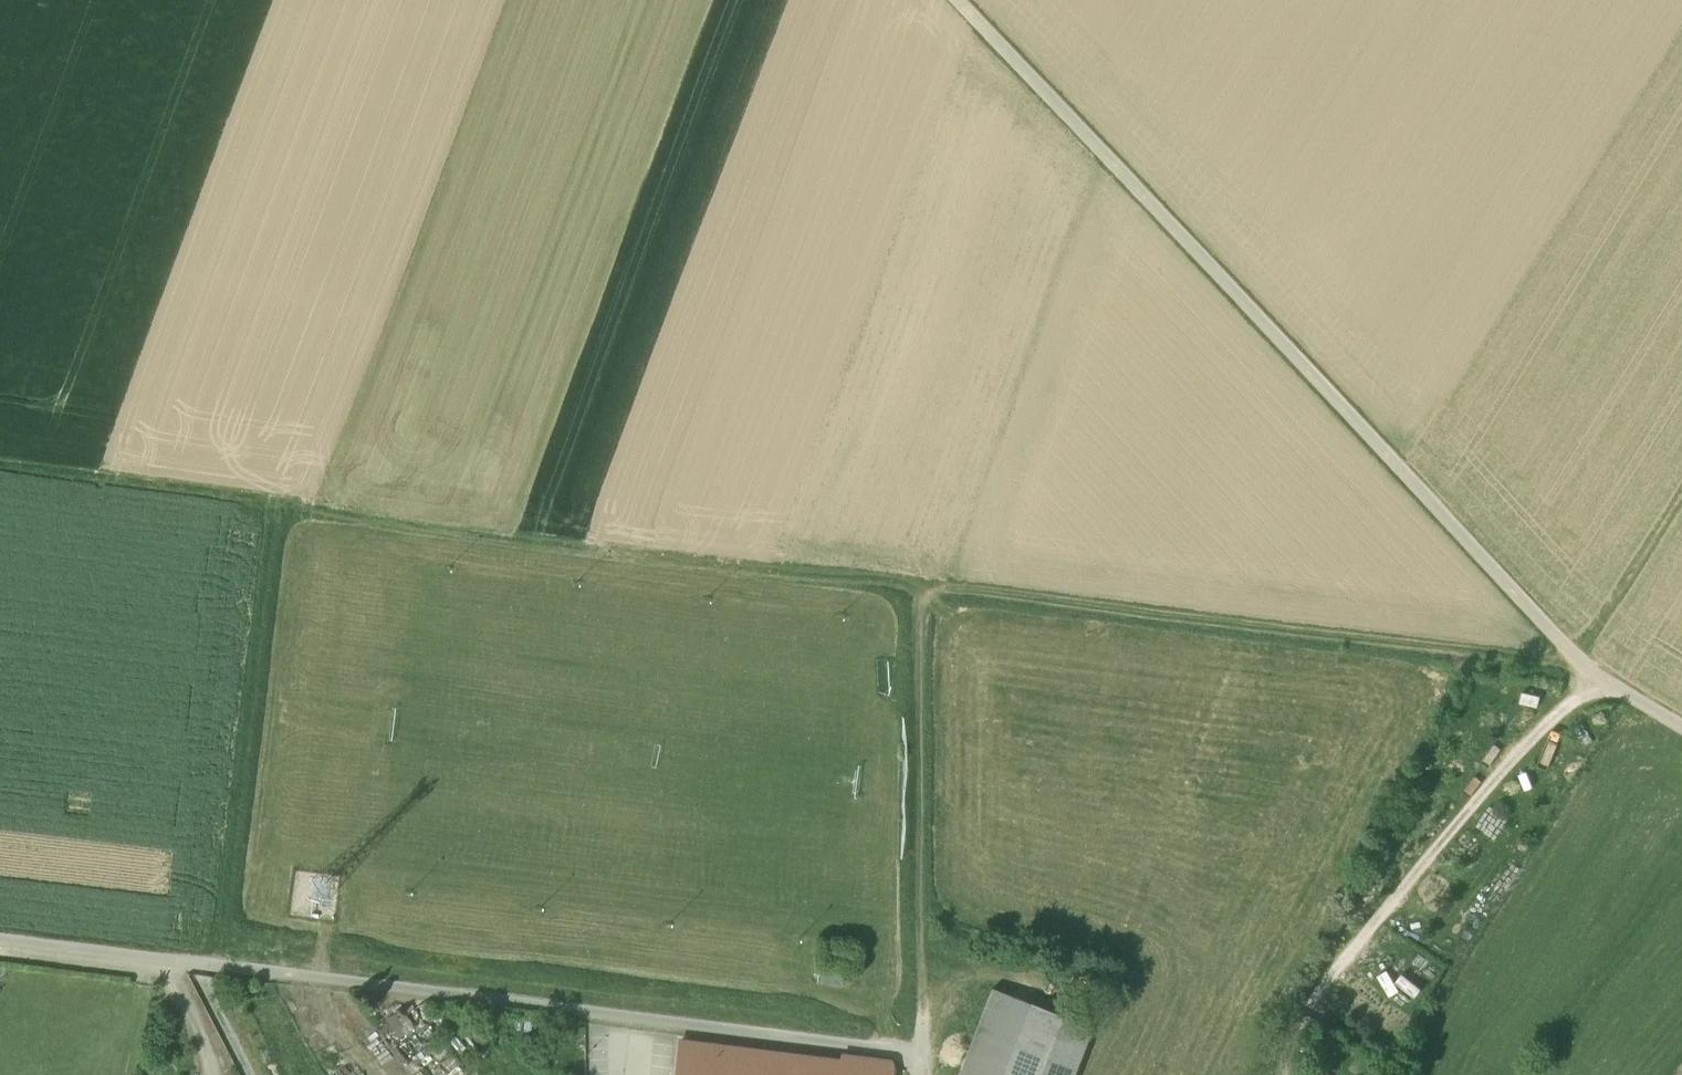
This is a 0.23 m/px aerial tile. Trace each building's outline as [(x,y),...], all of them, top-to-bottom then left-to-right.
[(1030,1003),(995,989),(960,1074),(1002,1074),(1030,1003)] [(1002,1074),(1074,1074),(1092,1027),(1030,1003),(1002,1074)] [(410,1020),(384,1039),(394,1052),(420,1033),(410,1020)] [(680,1042),(676,1074),(869,1074),(871,1066),(841,1062),(680,1042)] [(891,1062),(842,1056),(841,1062),(871,1066),(869,1074),(889,1074),(891,1062)]
